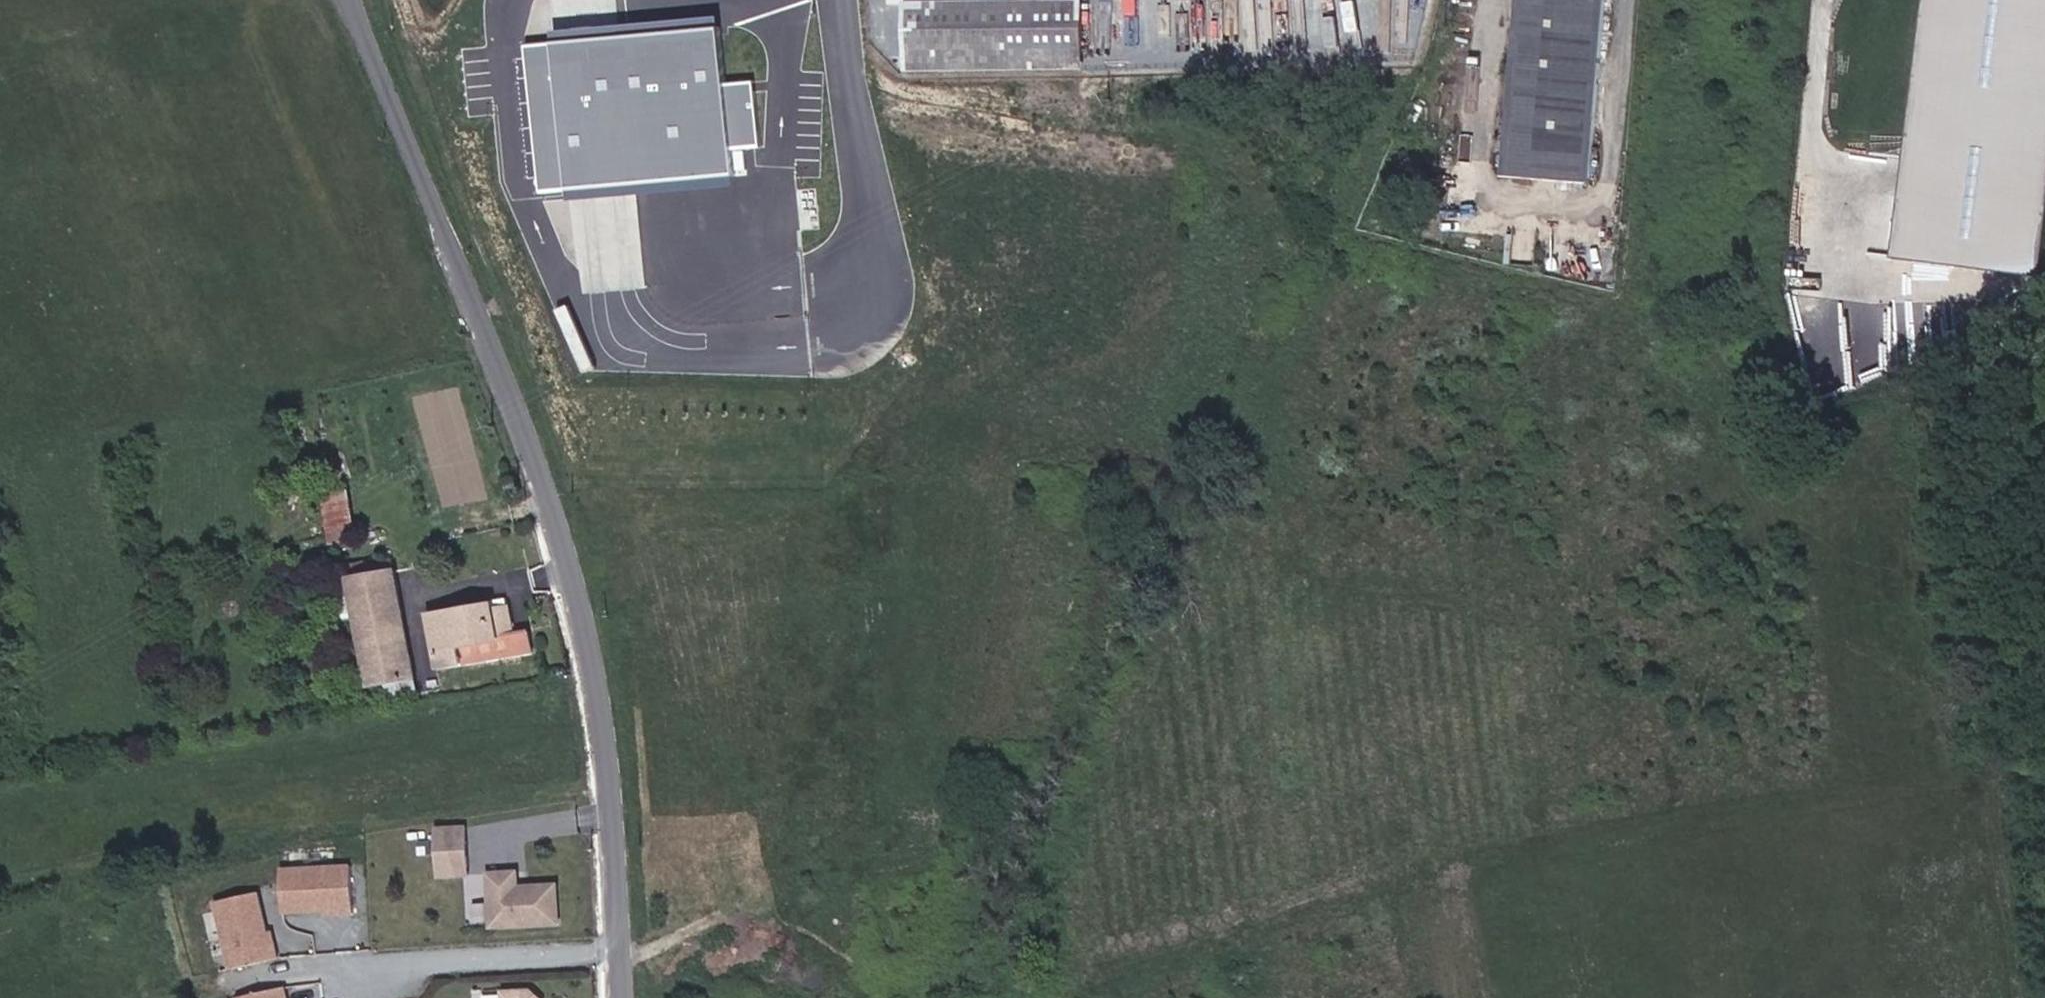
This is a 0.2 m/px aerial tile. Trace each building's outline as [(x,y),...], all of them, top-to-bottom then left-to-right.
[(1111,39),(1111,0),(903,0),(903,18),(908,24),(913,26),(1111,39)] [(1528,154),(1614,162),(1630,0),(1543,0),(1528,154)] [(1888,259),(2037,279),(2044,220),(2044,0),(1923,0),(1888,259)] [(526,43),(536,188),(754,174),(752,147),(768,146),(766,113),(755,114),(753,79),(729,81),(725,17),(546,29),(547,41),(526,43)] [(920,39),(1111,39),(913,26),(908,24),(920,39)] [(329,532),(357,529),(351,488),(322,493),(329,532)] [(279,587),(297,584),(292,555),(274,558),(279,587)] [(356,659),(402,651),(389,558),(345,565),(356,659)] [(530,659),(526,634),(514,636),(506,598),(488,600),(488,604),(423,617),(432,673),(500,664),(530,659)] [(361,683),(405,676),(402,651),(356,659),(361,683)] [(466,876),(467,823),(434,823),(433,875),(466,876)] [(350,862),(278,862),(278,912),(350,912),(350,862)] [(488,868),(488,926),(561,926),(561,880),(521,880),(521,868),(488,868)] [(263,887),(213,898),(229,968),(278,957),(263,887)] [(236,995),(236,997),(289,997),(286,984),(236,995)] [(557,996),(545,985),(517,986),(518,997),(557,997),(557,996)]
